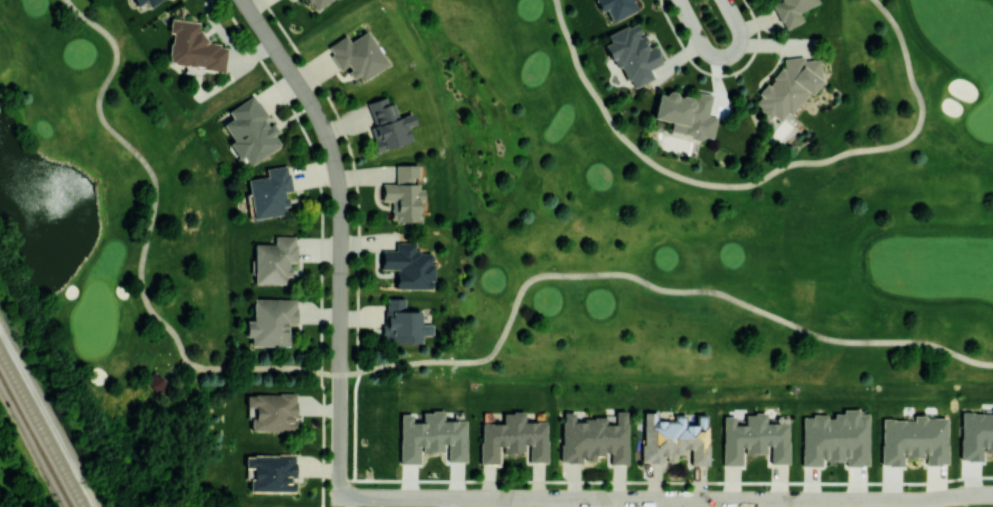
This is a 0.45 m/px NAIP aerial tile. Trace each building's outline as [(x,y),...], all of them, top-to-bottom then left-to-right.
[(597,11),(609,11),(609,16),(635,16),(635,0),(597,0),(597,11)] [(224,70),(227,45),(201,42),(203,22),(170,18),(169,31),(171,32),(168,63),(224,70)] [(661,63),(654,45),(649,47),(637,21),(606,35),(609,42),(607,43),(628,89),(652,78),(648,69),(661,63)] [(388,64),(366,30),(349,41),(345,35),(325,47),(339,70),(346,65),(357,83),(388,64)] [(819,58),(804,59),(800,57),(782,58),(783,68),(779,69),(768,83),(765,83),(756,94),(757,109),(769,118),(785,117),(803,94),(811,93),(820,81),(819,58)] [(652,118),(670,122),(668,131),(711,139),(715,117),(707,115),(711,93),(696,91),(695,98),(657,90),(652,118)] [(227,110),(232,118),(223,123),(233,141),(229,143),(239,160),(244,157),(248,165),(281,146),(274,134),(278,132),(273,122),(270,124),(254,95),(227,110)] [(397,117),(393,102),(387,104),(385,96),(366,102),(373,125),(369,127),(376,151),(411,141),(407,126),(415,124),(411,112),(397,117)] [(418,165),(395,164),(395,183),(382,183),(382,201),(391,201),(391,220),(418,221),(418,199),(423,199),(424,186),(412,186),(412,177),(418,177),(418,165)] [(265,167),(266,176),(248,179),(252,218),(287,214),(285,192),(291,191),(288,165),(265,167)] [(289,283),(289,262),(296,262),(296,236),(274,236),(274,244),(254,244),(254,283),(289,283)] [(394,288),(433,289),(434,253),(416,252),(416,242),(395,242),(395,251),(380,250),(380,269),(395,269),(394,288)] [(250,346),(288,346),(288,324),(296,324),(296,298),(252,299),(252,320),(245,320),(245,337),(250,337),(250,346)] [(420,342),(420,334),(432,334),(432,324),(420,324),(420,310),(405,310),(405,298),(384,298),(383,342),(420,342)] [(154,371),(143,380),(157,397),(168,389),(159,378),(154,371)] [(250,430),(295,431),(296,393),(246,392),(246,410),(251,410),(250,430)] [(560,461),(594,462),(594,455),(610,455),(610,465),(626,465),(627,409),(614,409),(614,423),(605,423),(605,419),(574,418),(574,412),(561,411),(560,461)] [(868,466),(868,413),(859,413),(859,410),(833,410),(833,415),(801,415),(801,466),(822,466),(822,460),(845,460),(845,465),(868,466)] [(399,463),(418,463),(418,452),(447,452),(447,461),(465,462),(466,420),(443,420),(443,411),(422,411),(421,422),(411,422),(411,414),(400,413),(399,463)] [(480,464),(501,464),(501,456),(500,456),(500,452),(527,452),(527,462),(546,463),(547,421),(524,421),(524,411),(503,411),(503,423),(480,423),(480,464)] [(960,411),(960,460),(981,460),(981,451),(989,451),(989,448),(992,448),(992,411),(960,411)] [(641,462),(675,462),(675,452),(690,452),(690,465),(707,465),(707,414),(694,414),(694,424),(685,424),(685,415),(673,415),(673,420),(655,420),(655,412),(641,412),(641,462)] [(722,465),(742,465),(742,454),(765,454),(765,446),(770,446),(770,463),(789,463),(788,422),(766,423),(766,413),(745,413),(745,424),(735,424),(735,416),(722,416),(722,465)] [(947,416),(912,416),(912,419),(880,419),(880,465),(902,465),(902,457),(925,457),(925,465),(947,465),(947,416)] [(295,454),(245,454),(245,467),(251,467),(251,492),(295,491),(295,454)]
